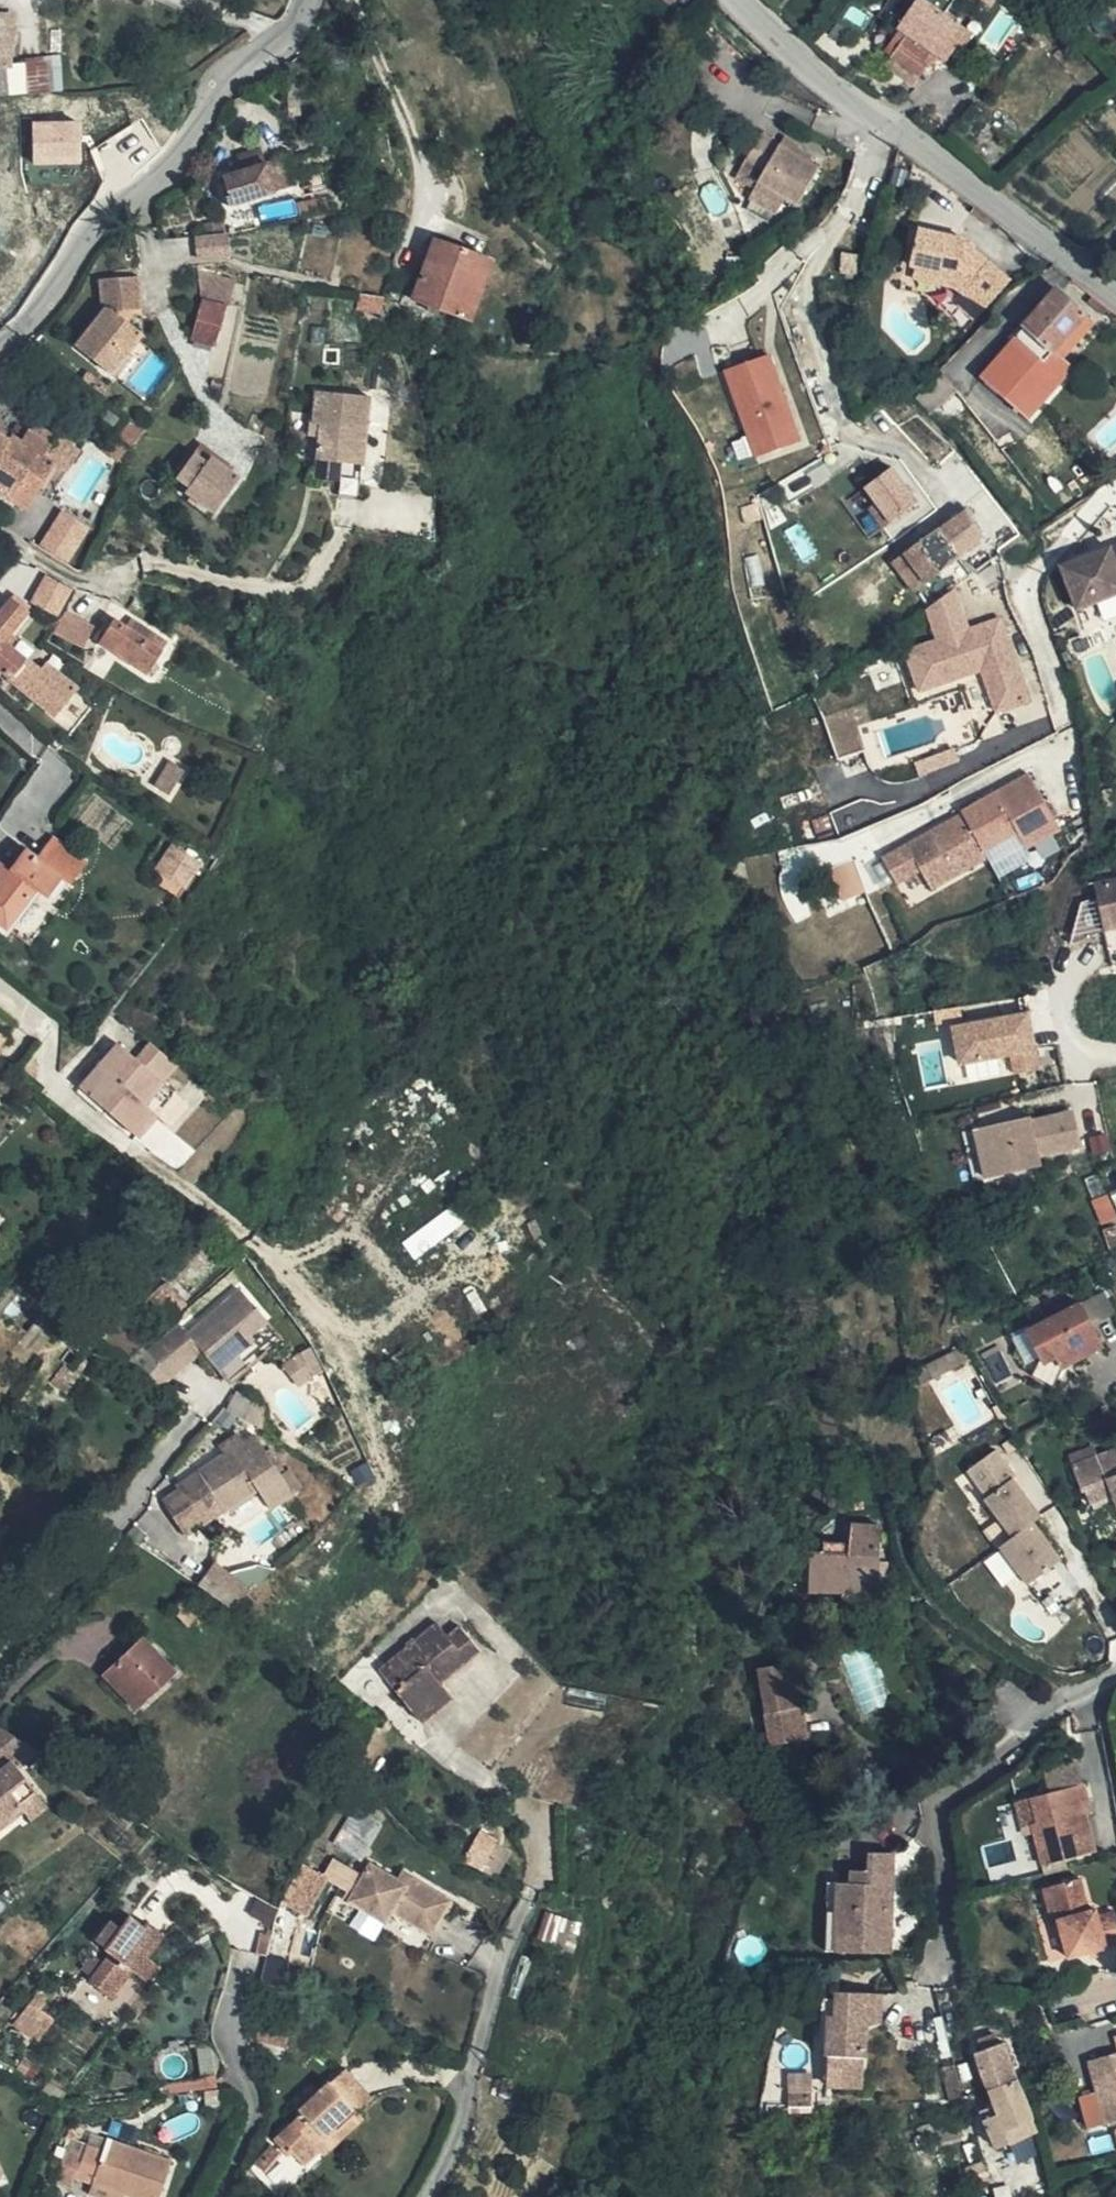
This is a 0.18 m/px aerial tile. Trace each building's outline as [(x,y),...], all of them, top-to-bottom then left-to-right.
[(962,43),(956,40),(967,20),(936,0),(923,0),(910,22),(951,45),(949,46),(948,50),(957,55),(960,51),(964,44),(962,43)] [(891,57),(921,76),(937,61),(948,50),(949,46),(951,45),(910,22),(908,25),(892,52),(891,57)] [(777,57),(761,47),(755,57),(770,68),(777,57)] [(63,88),(62,55),(0,58),(0,91),(63,88)] [(937,61),(921,76),(925,79),(941,64),(937,61)] [(33,119),(34,159),(82,158),(81,118),(33,119)] [(754,149),(759,152),(762,145),(773,122),(769,120),(756,147),(754,149)] [(775,160),(769,170),(810,193),(830,157),(821,152),(806,143),(810,136),(812,134),(795,123),(790,131),(773,122),(762,145),(759,152),(775,160)] [(826,144),(810,136),(806,143),(821,152),(826,144)] [(747,164),(751,167),(759,152),(754,149),(747,164)] [(249,169),(274,164),(271,152),(247,157),(249,169)] [(759,152),(751,167),(766,175),(769,170),(775,160),(759,152)] [(274,167),(274,164),(249,169),(231,173),(235,197),(229,199),(231,209),(282,198),(282,194),(302,190),(295,163),(274,167)] [(925,232),(929,235),(971,246),(967,259),(967,260),(976,267),(983,261),(1002,279),(1026,255),(1003,233),(982,211),(933,196),(925,232)] [(318,219),(317,204),(306,207),(309,221),(318,219)] [(210,241),(230,239),(229,225),(209,226),(210,241)] [(971,246),(929,235),(927,248),(967,259),(971,246)] [(233,260),(231,239),(230,239),(210,241),(206,242),(207,262),(233,260)] [(488,261),(434,242),(413,302),(469,322),(488,261)] [(988,293),(1002,279),(983,261),(976,267),(969,275),(988,293)] [(1074,274),(1028,320),(1042,334),(1053,323),(1068,339),(1100,301),(1074,274)] [(100,280),(102,309),(113,310),(139,308),(137,276),(128,277),(112,279),(100,280)] [(225,301),(202,294),(199,294),(189,333),(214,341),(225,301)] [(1112,313),(1100,301),(1068,339),(1078,349),(1112,313)] [(70,342),(94,366),(112,347),(120,354),(137,334),(113,310),(102,309),(70,342)] [(1042,334),(1058,349),(1068,339),(1053,323),(1042,334)] [(112,347),(94,366),(101,373),(120,354),(112,347)] [(728,364),(752,455),(802,441),(777,351),(728,364)] [(368,463),(376,395),(323,388),(318,420),(327,421),(325,434),(320,476),(344,478),(344,493),(364,496),(368,463)] [(98,421),(115,435),(128,416),(111,404),(98,421)] [(115,435),(129,446),(129,444),(143,428),(128,416),(115,435)] [(327,421),(318,420),(317,420),(315,433),(325,434),(327,421)] [(11,502),(28,474),(45,484),(57,466),(45,459),(54,446),(52,445),(29,431),(21,444),(9,438),(7,442),(0,438),(0,496),(11,502)] [(105,444),(110,436),(105,432),(100,440),(105,444)] [(119,443),(110,436),(105,444),(114,451),(119,443)] [(56,438),(52,445),(54,446),(45,459),(57,466),(67,471),(79,451),(56,438)] [(886,482),(900,504),(930,484),(903,447),(875,466),(886,482)] [(211,515),(247,468),(222,448),(208,466),(195,456),(178,480),(189,490),(185,495),(211,515)] [(28,474),(11,502),(28,512),(45,484),(28,474)] [(891,510),(900,504),(886,482),(877,488),(891,510)] [(952,508),(914,535),(937,568),(973,543),(986,561),(1006,545),(992,525),(997,522),(978,495),(954,512),(952,508)] [(64,508),(44,540),(71,559),(92,525),(64,508)] [(937,568),(914,535),(901,544),(924,577),(937,568)] [(1067,562),(1085,605),(1115,592),(1115,542),(1067,562)] [(48,573),(34,598),(60,612),(74,587),(48,573)] [(973,628),(959,591),(932,610),(943,638),(910,650),(925,690),(986,668),(1001,709),(1034,697),(1009,628),(977,639),(973,628)] [(1115,613),(1115,594),(1100,600),(1106,617),(1115,613)] [(31,658),(9,643),(17,633),(33,611),(16,597),(0,616),(0,666),(16,678),(31,658)] [(67,616),(56,635),(84,652),(95,632),(67,616)] [(1004,616),(973,628),(977,639),(1009,628),(1004,616)] [(130,631),(134,635),(141,627),(142,622),(130,631)] [(117,625),(101,647),(149,680),(165,656),(171,648),(141,627),(134,635),(130,631),(118,624),(117,625)] [(9,643),(31,658),(37,650),(17,633),(9,643)] [(922,772),(961,757),(956,746),(917,760),(922,772)] [(186,766),(172,757),(157,783),(171,792),(186,766)] [(1064,825),(1033,772),(967,810),(968,812),(913,844),(926,867),(936,883),(990,852),(986,844),(1019,825),(1031,844),(1064,825)] [(73,883),(25,842),(16,852),(19,854),(0,878),(0,884),(6,889),(0,896),(0,919),(16,933),(46,896),(57,904),(73,883)] [(161,867),(187,884),(203,859),(177,842),(161,867)] [(926,867),(913,844),(888,858),(901,882),(926,867)] [(841,896),(865,892),(860,859),(835,862),(841,896)] [(1098,898),(1077,903),(1083,930),(1104,926),(1098,898)] [(958,1033),(965,1069),(1016,1056),(1021,1076),(1044,1071),(1030,1015),(958,1033)] [(119,1047),(79,1093),(135,1142),(175,1096),(190,1080),(152,1047),(138,1064),(119,1047)] [(175,1096),(135,1142),(148,1152),(188,1107),(175,1096)] [(1017,1129),(1016,1124),(984,1133),(997,1182),(1052,1167),(1049,1156),(1091,1144),(1082,1111),(1040,1123),(1017,1129)] [(1039,1118),(1016,1124),(1017,1129),(1040,1123),(1039,1118)] [(1115,1226),(1115,1196),(1104,1202),(1115,1227),(1115,1226)] [(418,1256),(465,1219),(452,1203),(405,1240),(418,1256)] [(190,1256),(181,1247),(172,1255),(180,1264),(190,1256)] [(160,1278),(142,1295),(162,1317),(180,1302),(160,1278)] [(958,1298),(970,1297),(969,1279),(956,1281),(958,1298)] [(167,1377),(194,1356),(192,1349),(198,1345),(202,1350),(217,1370),(257,1338),(254,1333),(267,1322),(239,1289),(187,1333),(179,1323),(146,1349),(167,1377)] [(1094,1340),(1103,1358),(1112,1354),(1090,1309),(1080,1315),(1094,1340)] [(1076,1371),(1103,1358),(1094,1340),(1080,1315),(1036,1337),(1049,1363),(1039,1383),(1064,1394),(1076,1371)] [(192,1349),(194,1356),(202,1350),(198,1345),(192,1349)] [(307,1346),(298,1351),(309,1376),(319,1371),(307,1346)] [(927,1368),(933,1380),(960,1367),(954,1354),(927,1368)] [(77,1370),(68,1363),(54,1383),(68,1394),(83,1374),(77,1370)] [(236,1394),(230,1409),(266,1424),(272,1409),(270,1407),(236,1394)] [(294,1492),(254,1433),(196,1472),(196,1474),(181,1484),(187,1494),(168,1506),(187,1537),(208,1522),(203,1514),(217,1504),(223,1512),(257,1489),(270,1508),(294,1492)] [(1087,1492),(1110,1484),(1114,1497),(1115,1503),(1115,1453),(1074,1466),(1083,1493),(1087,1492)] [(1110,1484),(1087,1492),(1091,1504),(1114,1497),(1110,1484)] [(1012,1486),(984,1506),(1012,1544),(1032,1529),(1040,1524),(1012,1486)] [(1012,1544),(999,1553),(1027,1591),(1060,1567),(1032,1529),(1012,1544)] [(887,1535),(862,1534),(861,1550),(832,1550),(832,1561),(818,1561),(816,1601),(886,1601),(887,1535)] [(216,1556),(197,1578),(233,1604),(250,1586),(216,1556)] [(478,1649),(473,1644),(454,1625),(444,1636),(432,1623),(384,1671),(401,1689),(396,1694),(401,1700),(421,1719),(448,1691),(442,1685),(478,1649)] [(148,1640),(108,1677),(142,1712),(180,1675),(148,1640)] [(846,1650),(863,1708),(888,1701),(870,1643),(846,1650)] [(778,1697),(781,1714),(784,1730),(821,1723),(816,1691),(811,1694),(803,1650),(772,1656),(781,1697),(778,1697)] [(378,1676),(396,1694),(401,1689),(384,1671),(378,1676)] [(31,1755),(37,1759),(42,1756),(0,1728),(0,1733),(31,1755)] [(0,1733),(0,1804),(10,1796),(26,1784),(18,1773),(37,1759),(31,1755),(0,1733)] [(1058,1754),(1064,1777),(1098,1767),(1091,1745),(1058,1754)] [(1098,1767),(1064,1777),(1039,1784),(1046,1811),(1057,1852),(1109,1837),(1100,1800),(1097,1788),(1103,1786),(1098,1767)] [(26,1784),(10,1796),(0,1804),(0,1835),(8,1829),(4,1821),(36,1797),(26,1784)] [(1046,1811),(1039,1784),(1031,1787),(1038,1814),(1046,1811)] [(1107,1797),(1103,1786),(1097,1788),(1100,1800),(1107,1797)] [(4,1821),(8,1829),(23,1818),(29,1826),(47,1812),(36,1797),(4,1821)] [(336,1840),(365,1856),(385,1822),(356,1806),(336,1840)] [(469,1857),(484,1864),(499,1835),(484,1828),(469,1857)] [(875,1920),(875,1938),(907,1938),(911,1836),(888,1836),(888,1855),(868,1854),(868,1868),(854,1867),(851,1919),(875,1920)] [(1069,1904),(1078,1942),(1115,1932),(1115,1898),(1110,1899),(1108,1893),(1101,1894),(1094,1863),(1063,1871),(1070,1903),(1069,1904)] [(356,1881),(344,1903),(380,1925),(388,1913),(428,1936),(446,1902),(407,1879),(403,1886),(365,1864),(356,1881)] [(340,1900),(344,1903),(356,1881),(353,1879),(354,1875),(332,1865),(325,1879),(346,1891),(340,1900)] [(302,1867),(277,1904),(302,1918),(325,1879),(302,1867)] [(841,1935),(875,1938),(875,1920),(851,1919),(854,1867),(843,1868),(841,1935)] [(1063,1905),(1069,1904),(1070,1903),(1063,1871),(1055,1874),(1063,1905)] [(132,1967),(142,1973),(153,1956),(149,1953),(156,1942),(164,1931),(152,1922),(146,1918),(143,1923),(129,1913),(121,1924),(113,1919),(97,1941),(113,1951),(95,1980),(115,1993),(132,1967)] [(570,1923),(547,1914),(538,1939),(561,1947),(570,1923)] [(153,1956),(142,1973),(152,1980),(162,1962),(153,1956)] [(289,1963),(270,1961),(266,1986),(286,1989),(289,1963)] [(833,2015),(832,2050),(832,2084),(868,2084),(870,2024),(882,2021),(883,1990),(842,1990),(841,2000),(840,2014),(833,2015)] [(15,2015),(30,2037),(57,2019),(43,1997),(15,2015)] [(823,2050),(832,2050),(833,2015),(840,2014),(841,2000),(824,2000),(823,2050)] [(287,2034),(261,2026),(256,2045),(282,2054),(287,2034)] [(1014,2081),(1020,2078),(1005,2040),(992,2045),(989,2037),(977,2042),(981,2051),(975,2053),(991,2090),(1014,2081)] [(1091,2058),(1108,2122),(1115,2120),(1115,2051),(1091,2058)] [(349,2067),(321,2092),(303,2106),(306,2109),(276,2135),(289,2149),(291,2147),(302,2159),(321,2144),(317,2139),(334,2124),(338,2129),(360,2110),(375,2097),(349,2067)] [(992,2135),(1035,2117),(1020,2078),(1014,2081),(991,2090),(1000,2112),(985,2118),(992,2135)] [(303,2106),(321,2092),(314,2084),(297,2099),(303,2106)] [(334,2124),(317,2139),(321,2144),(326,2150),(366,2116),(360,2110),(338,2129),(334,2124)] [(1031,2133),(1040,2129),(1035,2117),(992,2135),(997,2147),(1012,2141),(1031,2133)] [(1031,2133),(1012,2141),(1020,2161),(1039,2153),(1031,2133)] [(87,2187),(111,2196),(158,2196),(169,2169),(104,2144),(100,2155),(85,2149),(82,2158),(64,2152),(52,2187),(70,2193),(74,2182),(87,2187)] [(87,2187),(84,2195),(88,2196),(111,2196),(87,2187)]
